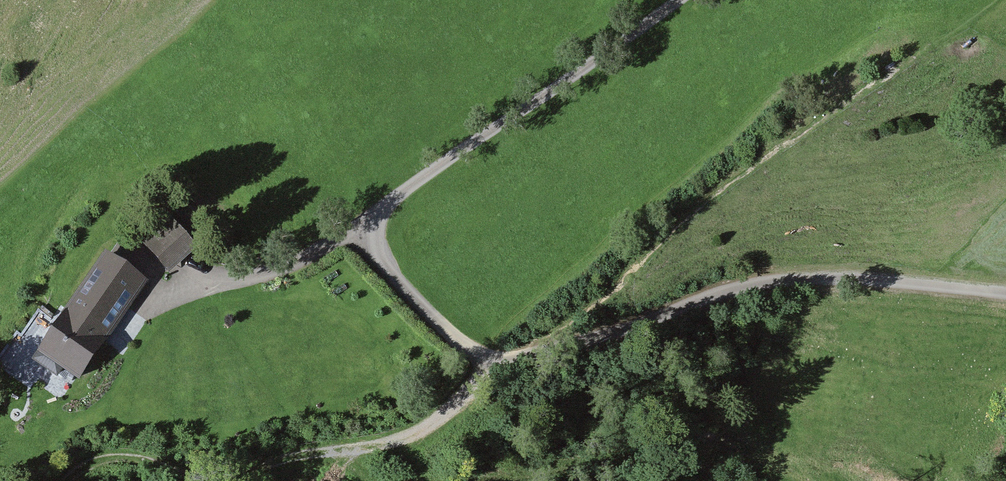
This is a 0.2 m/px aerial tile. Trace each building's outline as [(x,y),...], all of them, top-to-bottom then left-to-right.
[(172,221),(142,245),(161,269),(191,245),(172,221)] [(146,285),(104,256),(29,363),(52,379),(57,372),(76,385),(146,285)]
